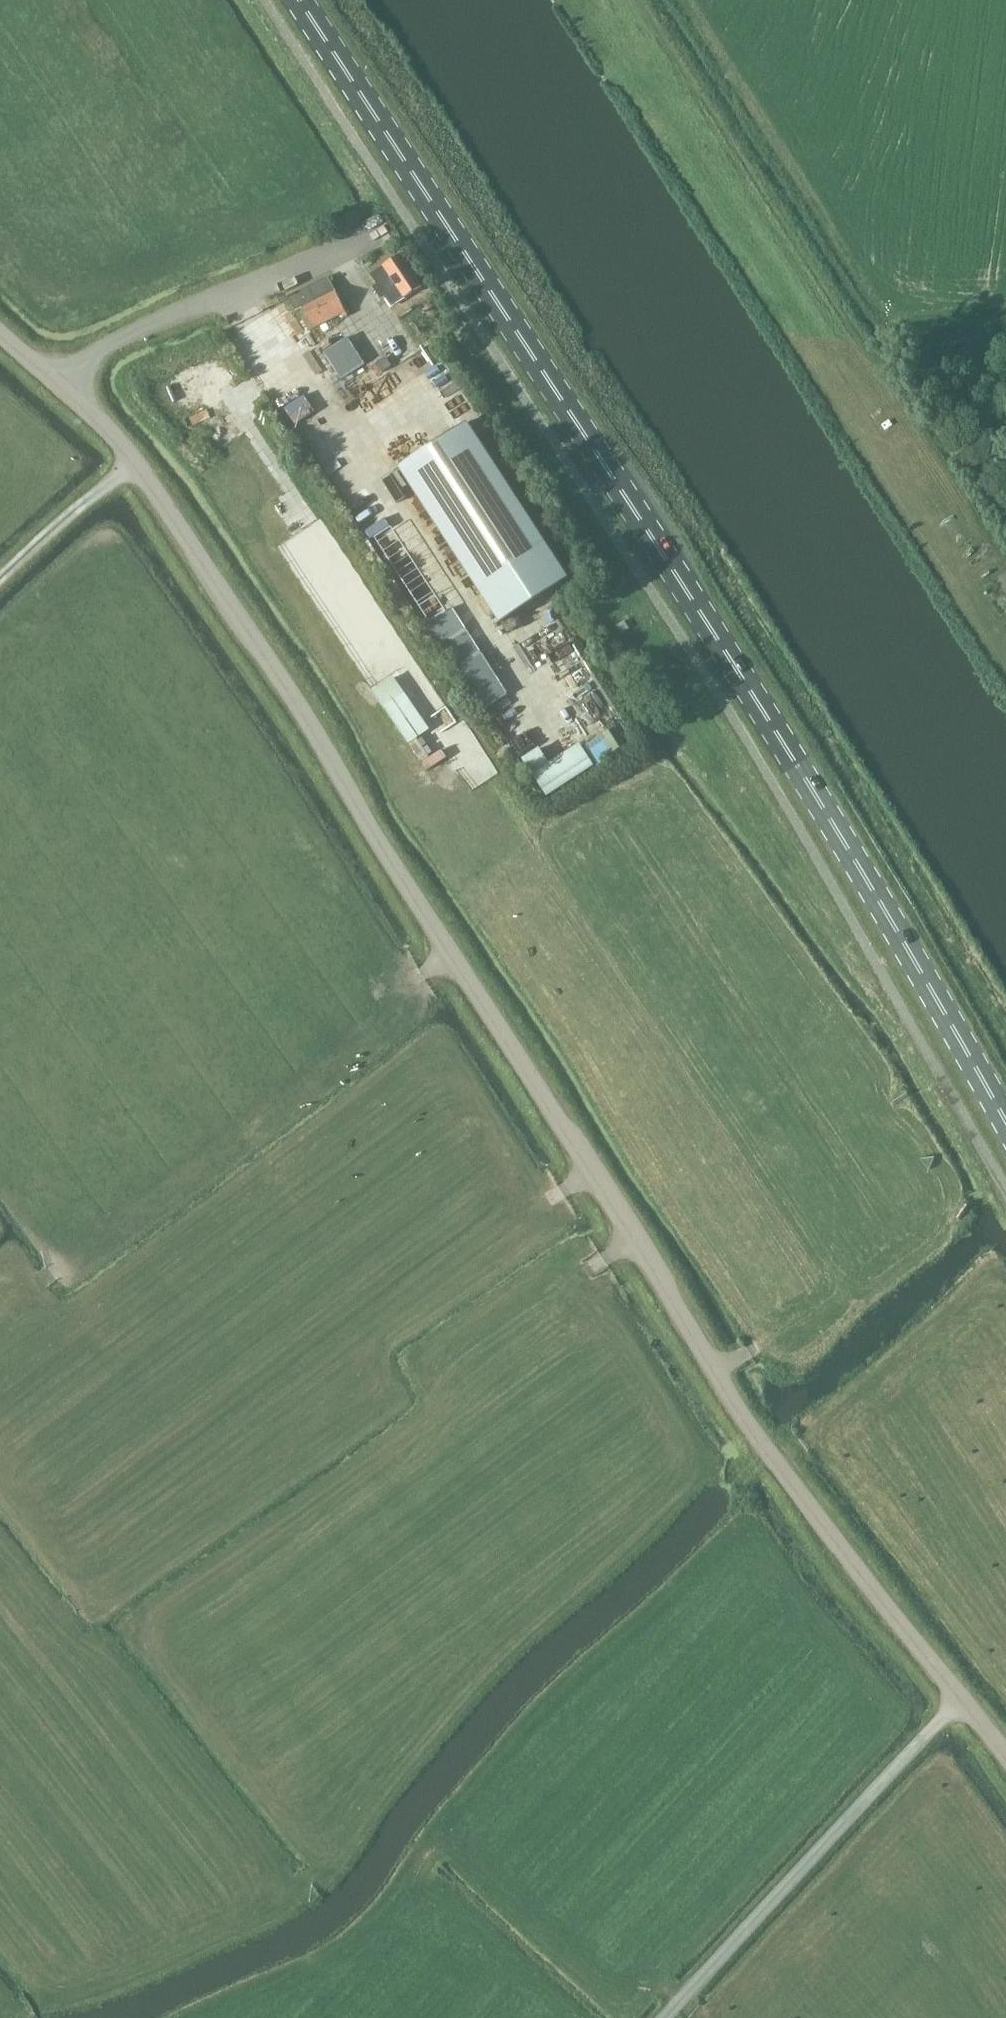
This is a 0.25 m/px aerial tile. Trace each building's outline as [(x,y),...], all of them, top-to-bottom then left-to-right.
[(385,297),(391,307),(422,286),(401,254),(369,275),(375,284),(371,287),(380,300),(385,297)] [(289,297),(295,311),(301,308),(312,329),(346,312),(329,278),(289,297)] [(347,337),(324,351),(332,365),(355,350),(347,337)] [(466,422),(398,467),(500,623),(568,579),(466,422)] [(465,629),(442,643),(483,709),(506,695),(465,629)]
